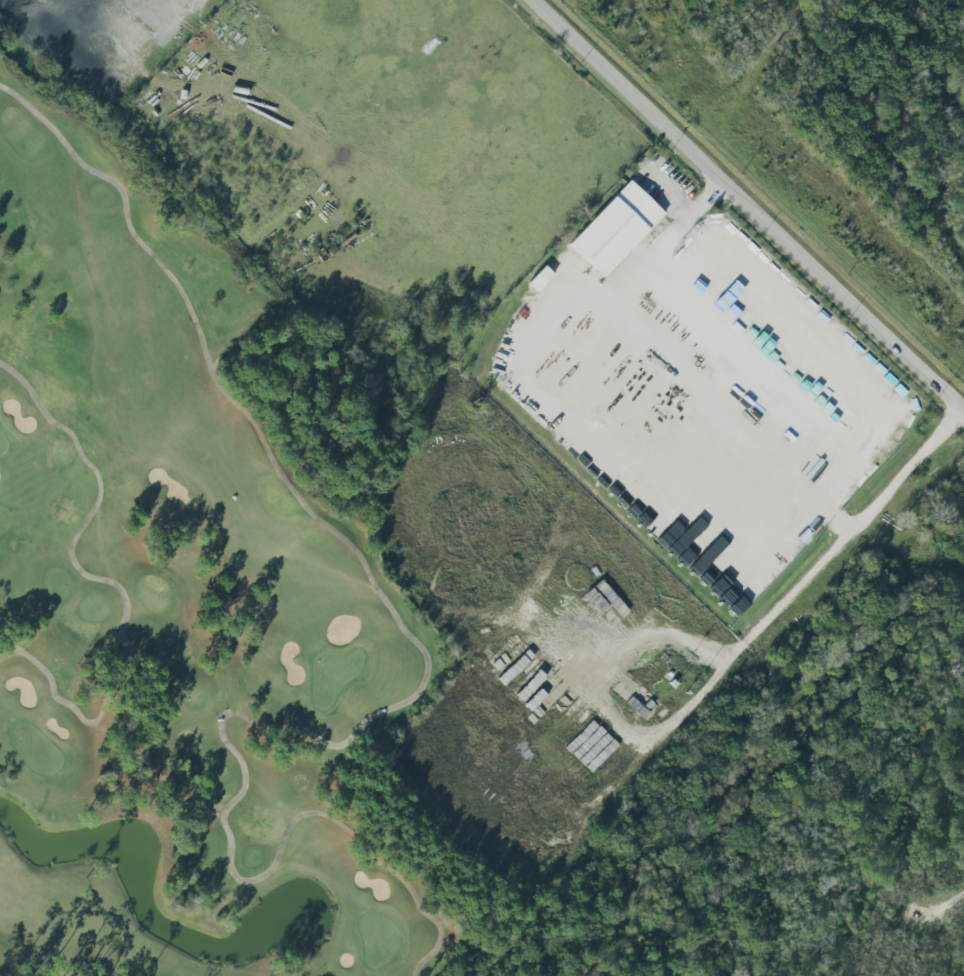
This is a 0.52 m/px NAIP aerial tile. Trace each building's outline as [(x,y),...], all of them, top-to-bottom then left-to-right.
[(663,213),(628,180),(568,245),(603,277),(663,213)] [(527,283),(536,291),(553,275),(544,266),(527,283)] [(591,720),(564,748),(591,774),(618,746),(591,720)]
